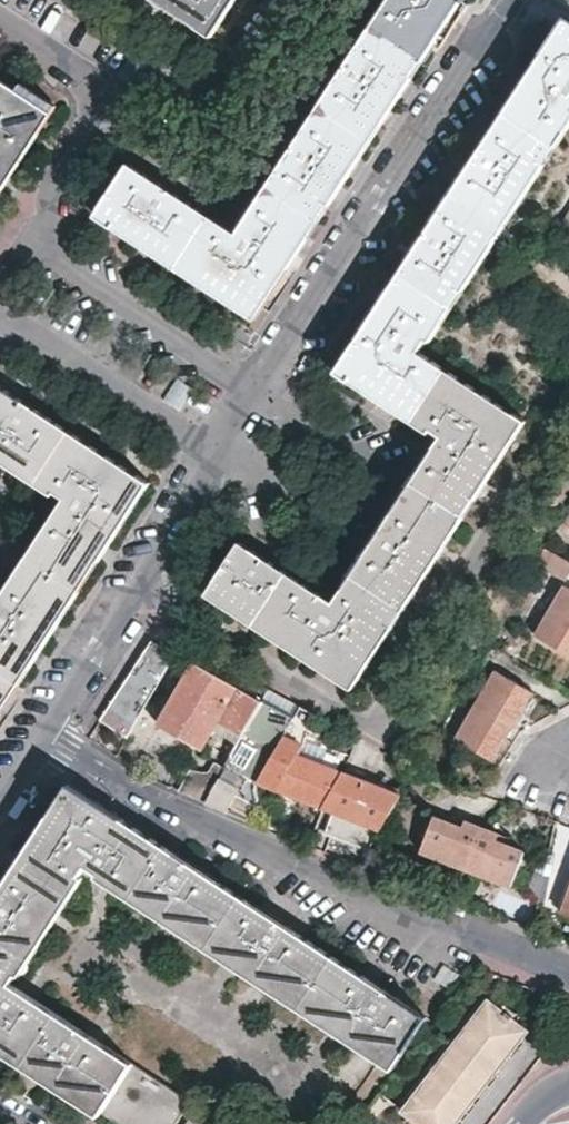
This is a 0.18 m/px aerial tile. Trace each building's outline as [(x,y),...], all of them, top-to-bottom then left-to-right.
[(454,0),(385,0),(235,232),(127,162),(96,211),(173,260),(252,311),(288,256),(367,134),(432,34),(454,0)] [(212,28),(231,0),(169,0),(212,28)] [(565,17),(530,71),(451,192),(374,312),(338,368),(375,392),(441,435),(334,601),(312,587),(255,550),(240,541),(209,590),(351,682),(370,653),(522,418),(419,350),(568,119),(568,20),(565,17)] [(49,107),(17,87),(0,76),(0,183),(49,107)] [(568,225),(568,205),(559,219),(568,225)] [(144,481),(69,431),(0,387),(0,456),(64,498),(0,596),(0,704),(29,660),(128,506),(144,481)] [(546,548),(536,564),(565,581),(568,574),(568,562),(546,548)] [(563,585),(534,635),(568,656),(568,588),(563,585)] [(179,657),(152,639),(143,653),(107,710),(100,721),(128,738),(141,717),(159,688),(179,657)] [(509,660),(486,645),(472,670),(483,677),(489,666),(495,669),(456,734),(494,758),(515,720),(511,718),(529,687),(503,671),(509,660)] [(196,662),(192,660),(171,695),(155,722),(202,752),(219,721),(241,735),(261,700),(196,662)] [(155,722),(171,695),(159,688),(141,717),(154,724),(155,722)] [(292,716),(261,700),(241,735),(232,750),(224,765),(255,781),(256,778),(282,733),(292,716)] [(342,772),(296,754),(302,743),(282,733),(256,778),(323,805),(342,772)] [(412,768),(396,759),(389,771),(405,779),(412,768)] [(204,801),(220,772),(205,765),(192,763),(177,790),(182,792),(204,801)] [(222,808),(245,818),(257,791),(220,772),(204,801),(222,808)] [(371,847),(401,794),(342,772),(323,805),(331,807),(332,808),(333,809),(333,811),(332,812),(325,831),(371,847)] [(87,862),(261,975),(395,1062),(427,1013),(388,988),(307,936),(221,880),(139,826),(70,781),(31,842),(0,890),(0,1043),(124,1123),(176,1123),(192,1099),(11,980),(87,862)] [(449,812),(445,820),(460,826),(463,818),(449,812)] [(417,848),(465,865),(480,824),(463,818),(460,826),(445,820),(430,814),(417,848)] [(480,824),(465,865),(513,883),(526,849),(506,842),(493,838),(495,829),(480,824)] [(493,838),(506,842),(509,834),(495,829),(493,838)] [(427,1080),(491,999),(484,994),(420,1076),(427,1080)] [(525,1026),(491,999),(427,1080),(420,1076),(398,1104),(424,1123),(446,1123),(525,1026)] [(525,1026),(446,1123),(454,1123),(529,1029),(525,1026)] [(192,1113),(185,1123),(202,1123),(204,1120),(192,1113)]
